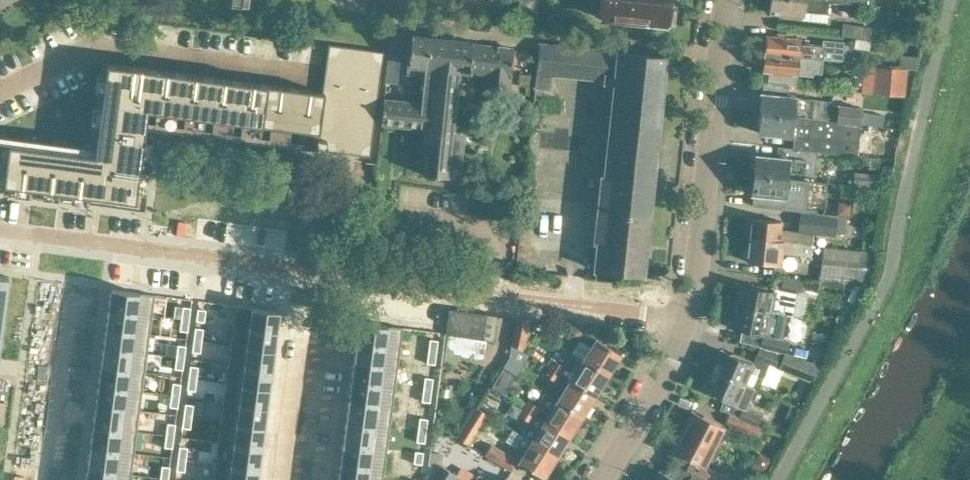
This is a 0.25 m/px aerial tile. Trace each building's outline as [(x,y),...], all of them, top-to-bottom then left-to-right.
[(518,9),(533,11),(534,0),(519,0),(518,9)] [(598,16),(668,24),(669,22),(673,22),(675,5),(671,4),(671,0),(600,0),(598,16)] [(828,4),(795,0),(771,0),(769,13),(803,17),(802,19),(827,21),(828,4)] [(841,35),(870,39),(871,26),(843,22),(841,35)] [(399,83),(404,34),(390,33),(386,82),(399,83)] [(767,37),(765,53),(811,58),(811,57),(823,58),(843,59),(845,39),(824,37),(823,44),(802,42),(802,36),(773,33),(772,37),(767,37)] [(508,91),(512,47),(472,43),(472,40),(410,34),(407,72),(424,74),(422,103),(383,99),(381,123),(427,127),(423,173),(461,177),(465,129),(460,128),(460,130),(455,129),(461,71),(486,73),(484,89),(508,91)] [(539,44),(538,50),(534,86),(550,88),(552,75),(604,79),(604,82),(606,82),(602,123),(657,129),(665,54),(663,54),(663,57),(539,44)] [(135,202),(148,110),(317,132),(314,149),(370,156),(384,52),(329,45),(323,92),(107,63),(95,154),(0,142),(0,183),(135,202)] [(821,73),(823,58),(811,57),(811,58),(765,53),(764,70),(769,70),(767,81),(789,84),(795,84),(796,78),(797,78),(798,74),(813,76),(813,72),(821,73)] [(908,68),(864,64),(861,92),(905,96),(908,68)] [(519,74),(518,82),(528,83),(529,75),(519,74)] [(788,95),(789,84),(767,81),(763,81),(759,112),(861,123),(863,107),(832,104),(832,100),(797,97),(797,96),(788,95)] [(759,112),(757,133),(793,137),(814,139),(813,149),(818,150),(857,154),(861,123),(759,112)] [(649,201),(657,129),(602,123),(600,142),(610,143),(606,177),(603,177),(601,196),(649,201)] [(815,173),(818,150),(793,147),(791,146),(790,159),(755,155),(753,174),(789,178),(789,177),(789,170),(815,173)] [(753,174),(751,193),(755,194),(753,206),(800,211),(805,212),(808,180),(789,178),(753,174)] [(642,273),(649,201),(601,196),(597,238),(600,238),(597,268),(642,273)] [(747,220),(746,229),(750,229),(749,238),(812,245),(814,232),(836,235),(836,232),(845,233),(846,226),(850,226),(851,217),(840,216),(840,215),(810,212),(805,212),(800,211),(798,230),(781,228),(782,221),(751,217),(751,221),(747,220)] [(744,248),(743,256),(747,256),(746,260),(772,263),(780,263),(782,251),(811,255),(812,245),(749,238),(747,248),(744,248)] [(873,250),(860,249),(824,247),(820,281),(868,285),(873,250)] [(8,275),(0,274),(0,338),(8,275)] [(740,284),(735,305),(769,312),(793,315),(798,294),(801,294),(803,281),(803,280),(795,278),(795,279),(783,277),(781,289),(774,288),(773,291),(740,284)] [(112,289),(109,309),(153,314),(155,294),(142,292),(142,293),(139,293),(139,292),(112,288),(112,289)] [(236,305),(233,325),(277,331),(279,311),(252,307),(251,308),(249,307),(236,305)] [(735,305),(730,328),(763,335),(760,346),(780,351),(786,353),(789,342),(782,340),(765,335),(769,312),(735,305)] [(183,306),(181,318),(189,319),(191,307),(183,306)] [(198,308),(196,320),(204,321),(206,309),(198,308)] [(457,334),(460,309),(448,308),(445,333),(457,334)] [(109,309),(106,328),(150,333),(153,314),(109,309)] [(468,336),(472,311),(460,309),(457,334),(468,336)] [(480,338),(484,312),(472,311),(468,336),(480,338)] [(492,340),(496,314),(484,312),(480,338),(492,340)] [(524,350),(530,319),(516,317),(511,342),(524,350)] [(181,318),(180,330),(188,331),(189,319),(181,318)] [(359,322),(357,341),(400,347),(403,327),(390,325),(390,326),(387,326),(387,325),(359,321),(359,322)] [(233,325),(231,344),(274,350),(277,331),(233,325)] [(584,336),(586,327),(573,325),(572,334),(584,336)] [(195,327),(194,339),(202,340),(203,328),(195,327)] [(106,328),(104,347),(147,352),(150,333),(106,328)] [(580,339),(573,352),(572,353),(608,375),(621,354),(596,338),(591,346),(580,339)] [(194,339),(192,351),(200,352),(202,340),(194,339)] [(430,339),(428,351),(436,352),(438,340),(430,339)] [(357,341),(354,360),(398,366),(400,347),(357,341)] [(178,344),(176,356),(184,357),(186,345),(178,344)] [(231,344),(228,363),(272,369),(274,350),(231,344)] [(722,350),(713,369),(747,384),(753,386),(758,388),(769,363),(800,375),(805,361),(786,353),(780,351),(760,346),(752,365),(722,350)] [(104,347),(101,366),(145,371),(157,373),(159,354),(147,353),(147,352),(104,347)] [(428,351),(427,363),(435,364),(436,352),(428,351)] [(553,359),(548,367),(561,375),(562,374),(570,379),(569,380),(595,396),(608,375),(572,353),(565,366),(553,359)] [(176,356),(175,368),(183,369),(184,357),(176,356)] [(354,360),(352,379),(395,385),(398,366),(354,360)] [(228,363),(225,382),(269,388),(272,369),(228,363)] [(190,365),(189,377),(197,378),(198,366),(190,365)] [(101,366),(99,385),(142,390),(145,371),(101,366)] [(561,375),(548,367),(545,373),(557,380),(561,375)] [(713,369),(702,390),(723,400),(720,408),(729,412),(729,413),(761,426),(763,427),(766,418),(761,416),(761,415),(743,407),(748,397),(753,386),(747,384),(713,369)] [(499,376),(493,386),(501,391),(507,381),(499,376)] [(189,377),(187,389),(195,390),(197,378),(189,377)] [(425,377),(423,389),(431,390),(433,378),(425,377)] [(352,379),(349,398),(393,404),(395,385),(352,379)] [(582,416),(595,396),(569,380),(557,398),(556,401),(582,416)] [(173,382),(171,394),(179,395),(181,383),(173,382)] [(225,382),(223,401),(267,407),(269,388),(225,382)] [(99,385),(96,404),(140,409),(142,390),(99,385)] [(423,389),(422,401),(430,402),(431,390),(423,389)] [(544,393),(537,405),(540,407),(548,412),(544,421),(570,437),(582,416),(556,401),(557,398),(545,391),(544,393)] [(171,394),(170,406),(178,407),(179,395),(171,394)] [(349,398),(346,420),(390,425),(393,404),(349,398)] [(537,405),(528,400),(523,408),(535,416),(540,407),(537,405)] [(223,401),(220,420),(264,426),(267,407),(223,401)] [(185,403),(184,415),(192,416),(193,404),(185,403)] [(96,404),(93,425),(137,431),(140,409),(96,404)] [(476,406),(458,436),(469,444),(488,413),(476,406)] [(535,416),(523,408),(519,414),(530,420),(521,433),(522,434),(521,436),(557,457),(570,437),(535,416)] [(691,412),(682,430),(714,446),(723,428),(691,412)] [(761,426),(729,413),(725,421),(757,435),(761,426)] [(184,415),(182,427),(190,428),(192,416),(184,415)] [(420,417),(418,429),(426,430),(428,418),(420,417)] [(220,420),(218,442),(261,447),(264,426),(220,420)] [(346,420),(344,441),(387,447),(390,425),(346,420)] [(167,423),(166,435),(174,436),(175,424),(167,423)] [(93,425),(91,447),(134,452),(137,431),(93,425)] [(418,429),(416,441),(424,442),(426,430),(418,429)] [(714,446),(682,430),(672,451),(676,453),(682,456),(682,457),(690,461),(686,468),(694,472),(703,477),(709,479),(737,479),(705,464),(714,446)] [(166,435),(164,447),(172,448),(174,436),(166,435)] [(557,457),(521,436),(515,445),(518,447),(513,455),(492,443),(486,453),(511,469),(517,459),(519,459),(518,461),(545,477),(557,457)] [(344,441),(341,463),(384,468),(387,447),(344,441)] [(218,442),(215,463),(258,469),(261,447),(218,442)] [(179,446),(178,458),(186,459),(187,447),(179,446)] [(91,447),(88,468),(131,474),(134,452),(91,447)] [(415,451),(414,463),(422,464),(423,452),(415,451)] [(439,465),(430,479),(453,479),(457,474),(442,465),(443,453),(430,451),(428,464),(439,465)] [(178,458),(176,470),(184,471),(186,459),(178,458)] [(213,479),(257,479),(258,469),(215,463),(213,479)] [(339,479),(383,479),(384,468),(341,463),(339,479)] [(162,466),(160,477),(168,479),(170,467),(162,466)] [(86,479),(131,479),(131,474),(88,468),(86,479)] [(458,474),(457,475),(466,479),(490,479),(479,473),(475,479),(460,470),(458,474)] [(660,470),(654,479),(676,479),(660,470)]
